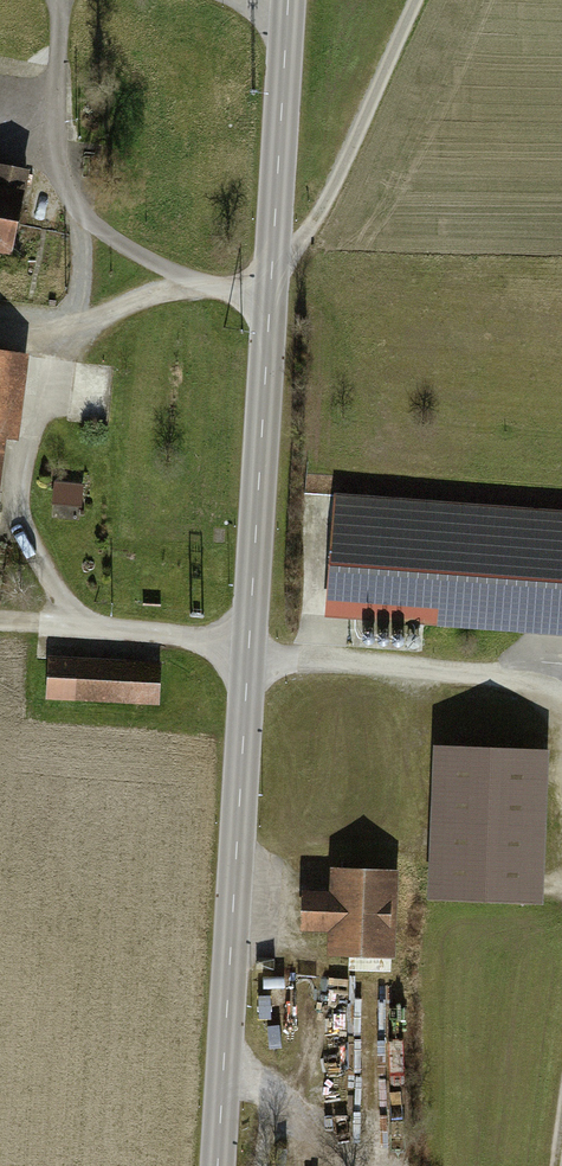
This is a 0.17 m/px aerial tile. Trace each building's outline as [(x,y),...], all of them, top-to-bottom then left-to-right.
[(15,257),(27,191),(20,190),(24,164),(0,159),(0,254),(15,257)] [(0,350),(0,542),(2,542),(15,439),(25,440),(35,360),(21,358),(22,352),(0,350)] [(333,495),(324,622),(424,628),(561,637),(561,510),(333,495)] [(368,636),(366,636),(364,637),(362,640),(362,642),(362,645),(364,647),(366,648),(368,649),(371,648),(373,647),(374,645),(375,642),(374,640),(373,637),(371,636),(368,636)] [(383,637),(380,637),(378,639),(377,641),(376,644),(377,646),(378,648),(380,650),(383,650),(385,650),(388,648),(389,646),(390,644),(389,641),(388,639),(386,637),(383,637)] [(398,638),(395,639),(393,640),(392,642),(391,645),(392,647),(393,649),(395,651),(398,651),(400,651),(403,649),(404,647),(404,645),(404,642),(403,640),(400,639),(398,638)] [(413,638),(411,639),(409,640),(407,642),(407,645),(407,647),(409,649),(411,651),(413,651),(416,651),(418,649),(419,647),(420,645),(420,642),(418,640),(416,639),(413,638)] [(160,665),(49,661),(47,704),(158,708),(160,665)] [(547,747),(431,744),(425,899),(542,903),(547,747)] [(399,872),(326,868),(325,890),(298,889),(296,933),(322,934),(321,957),(395,961),(399,872)]
